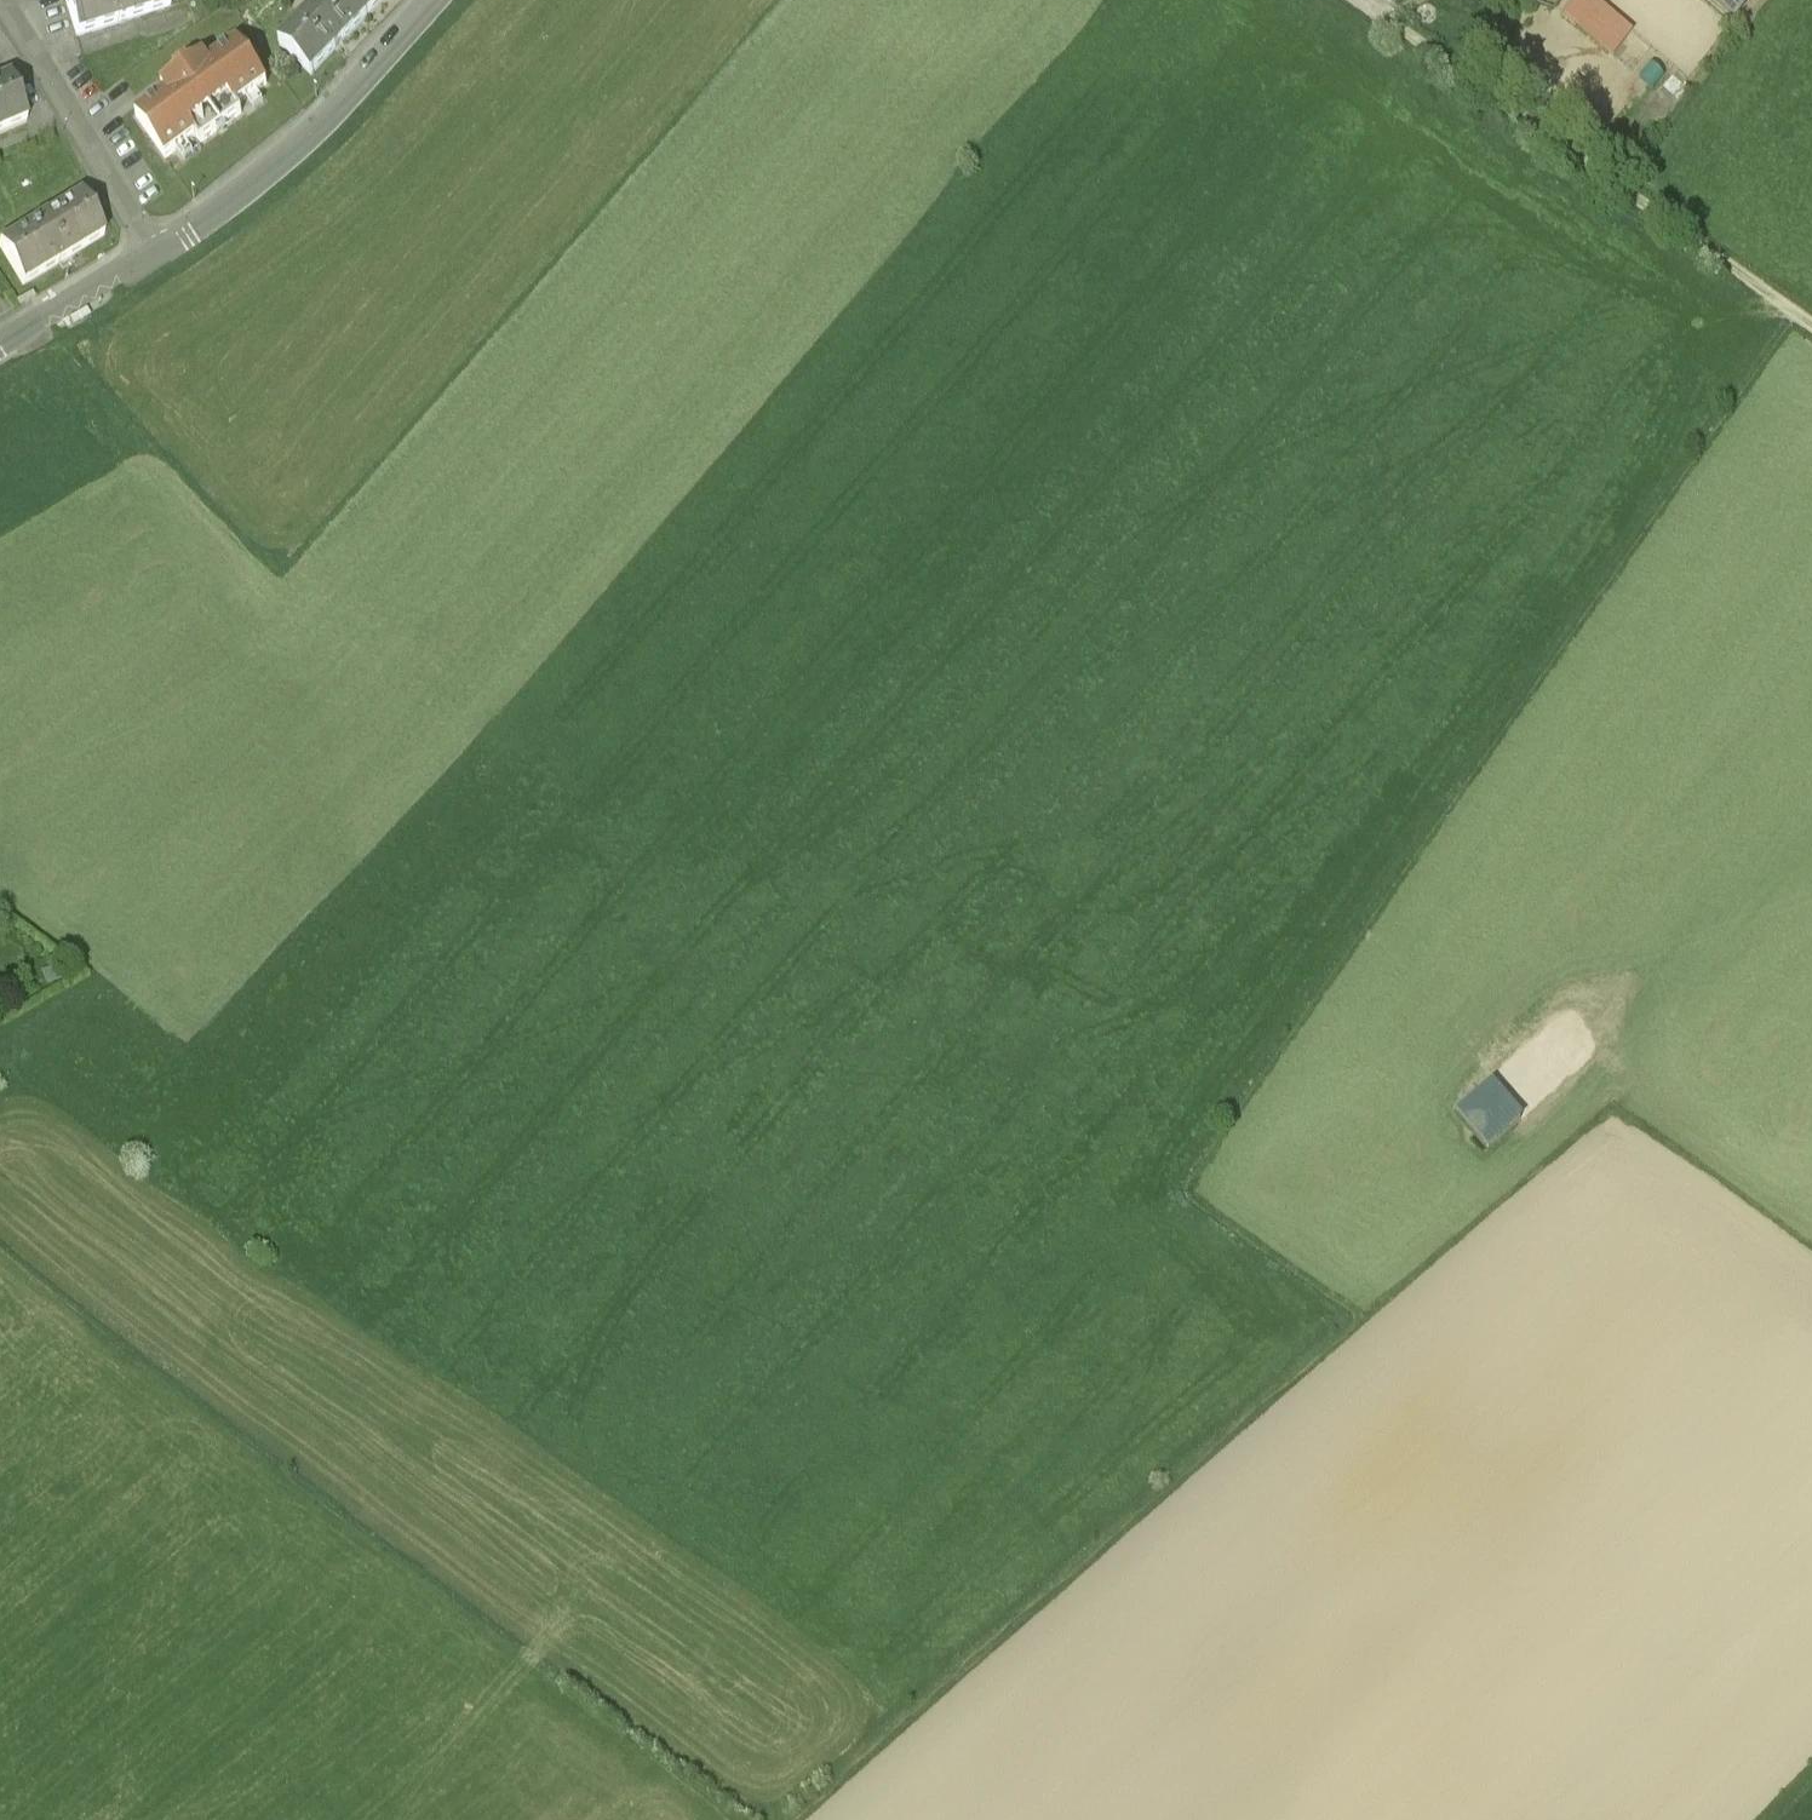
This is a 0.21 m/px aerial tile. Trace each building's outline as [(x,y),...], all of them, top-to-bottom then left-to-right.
[(77,39),(168,10),(165,0),(64,0),(77,39)] [(312,78),(368,19),(348,0),(325,0),(280,48),(312,78)] [(368,19),(386,0),(348,0),(368,19)] [(1559,0),(1529,0),(1527,5),(1551,16),(1559,0)] [(1587,0),(1585,0),(1566,24),(1616,64),(1636,40),(1587,0)] [(1732,18),(1746,0),(1708,0),(1732,18)] [(267,85),(237,44),(207,65),(204,61),(189,72),(187,69),(176,77),(178,80),(163,91),(166,95),(136,117),(166,158),(196,136),(201,142),(217,131),(213,125),(221,120),(225,125),(241,113),(237,106),(267,85)] [(9,83),(0,87),(0,135),(26,124),(9,83)] [(105,231),(81,194),(46,216),(46,214),(34,222),(35,223),(0,244),(23,282),(105,231)] [(1485,1151),(1518,1119),(1481,1079),(1447,1111),(1485,1151)]
